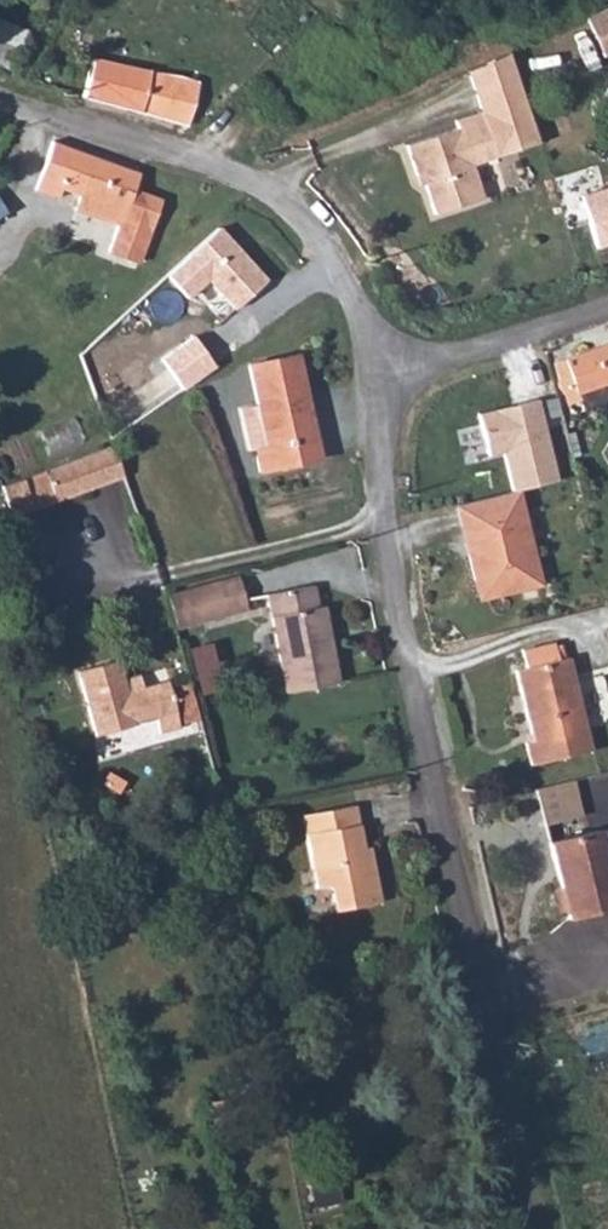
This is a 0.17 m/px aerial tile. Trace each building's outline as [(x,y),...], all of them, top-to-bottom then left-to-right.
[(587,18),(603,57),(607,55),(607,8),(587,18)] [(27,32),(0,21),(0,64),(11,68),(27,32)] [(508,54),(467,72),(482,113),(495,155),(540,140),(508,54)] [(94,60),(84,97),(186,126),(197,85),(197,83),(194,82),(180,78),(150,73),(94,60)] [(434,215),(483,199),(471,165),(496,157),(495,155),(482,113),(456,122),(458,129),(407,145),(416,176),(420,174),(434,215)] [(53,142),(36,190),(59,198),(62,188),(82,196),(76,211),(119,225),(110,252),(141,262),(162,201),(132,190),(139,173),(53,142)] [(583,194),(599,246),(607,243),(607,187),(583,194)] [(220,224),(166,275),(189,299),(207,282),(235,311),(271,277),(220,224)] [(192,338),(160,360),(181,389),(213,367),(192,338)] [(555,363),(560,380),(559,382),(559,385),(561,389),(563,391),(567,405),(581,400),(579,393),(607,383),(607,345),(555,363)] [(297,355),(249,365),(267,447),(255,449),(260,472),(320,459),(297,355)] [(539,398),(476,413),(487,456),(505,452),(514,491),(523,489),(559,480),(539,398)] [(113,445),(1,486),(12,517),(124,477),(113,445)] [(546,585),(523,489),(514,491),(455,505),(478,601),(546,585)] [(247,610),(238,576),(168,595),(177,629),(247,610)] [(317,608),(312,585),(268,594),(287,693),(337,683),(323,607),(317,608)] [(553,643),(523,650),(527,668),(516,671),(533,742),(526,743),(531,765),(591,751),(569,658),(557,661),(554,647),(553,643)] [(119,660),(78,672),(96,736),(156,719),(160,734),(181,728),(167,680),(128,692),(119,660)] [(190,682),(174,686),(185,724),(200,720),(190,682)] [(573,780),(536,789),(545,826),(582,817),(573,780)] [(335,909),(379,901),(369,847),(362,848),(354,805),(302,816),(316,888),(330,886),(335,909)] [(550,843),(568,919),(607,909),(607,866),(599,831),(550,843)] [(329,1173),(309,1178),(316,1207),(336,1202),(329,1173)]
